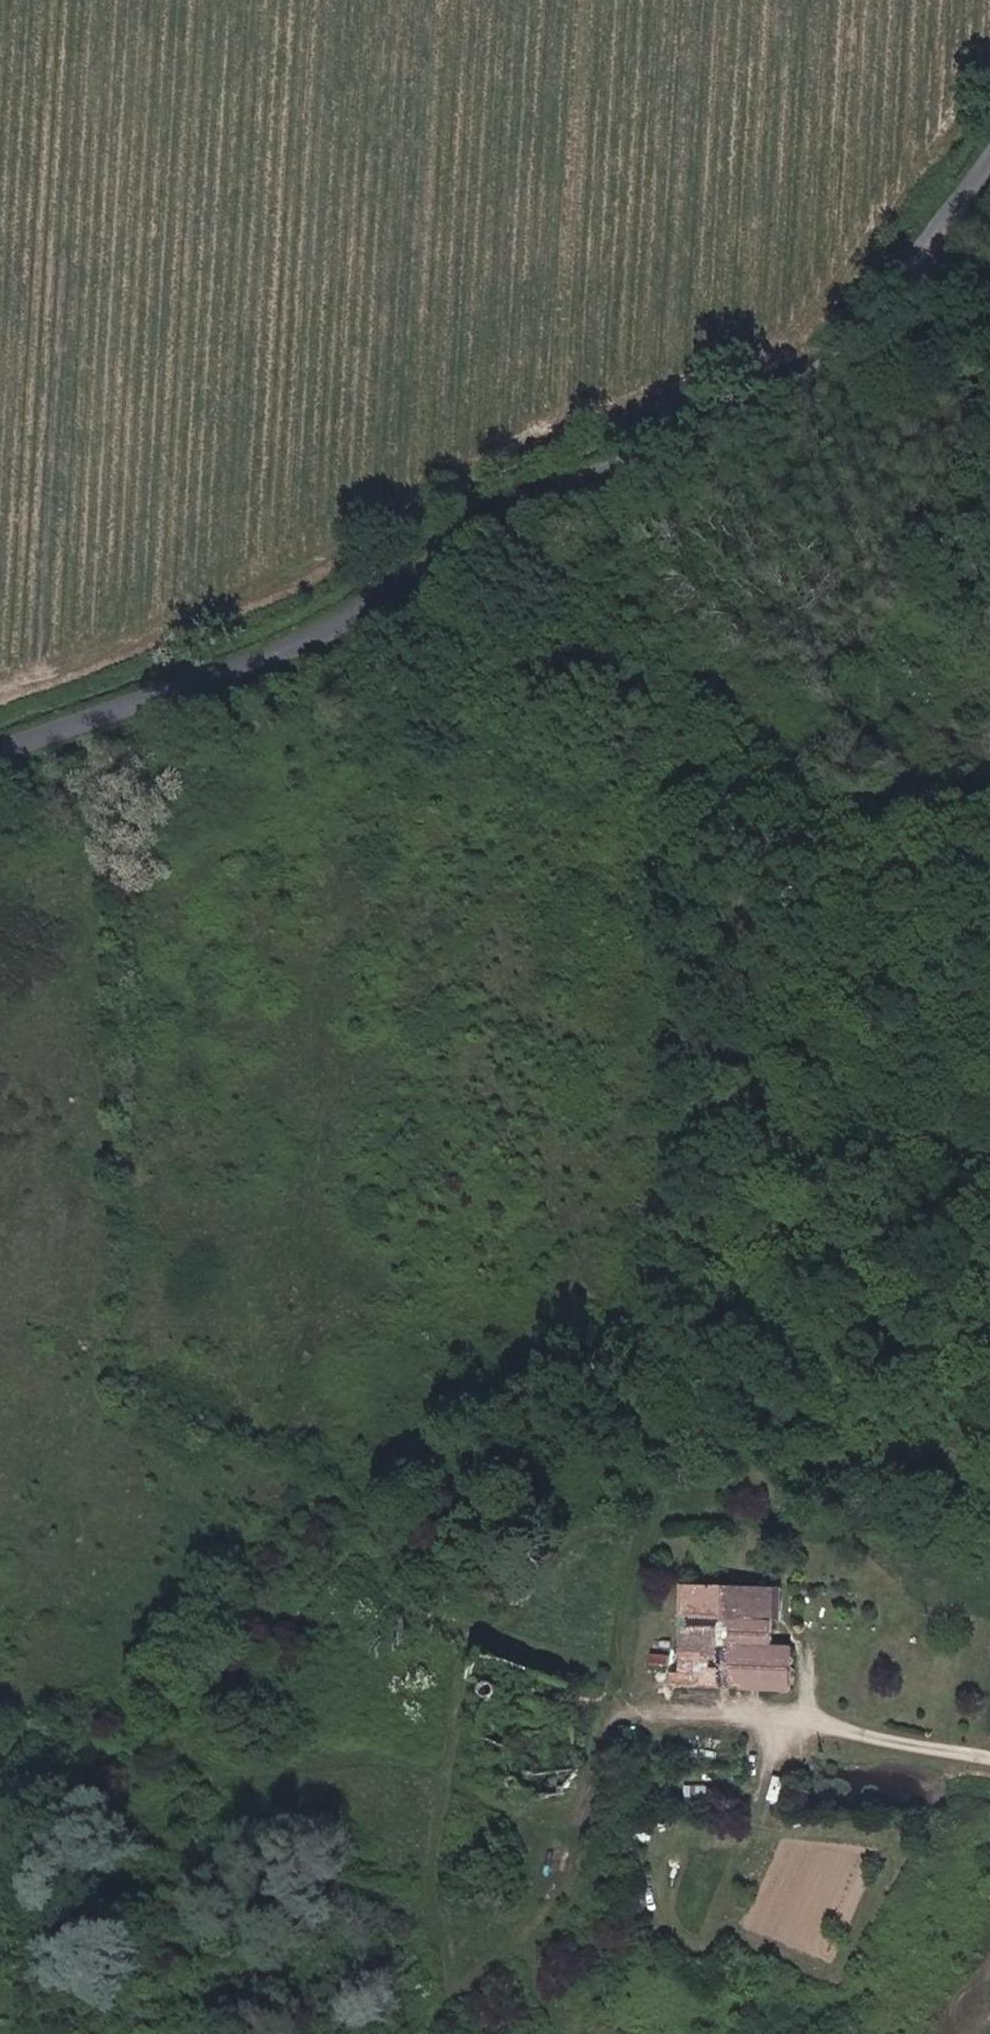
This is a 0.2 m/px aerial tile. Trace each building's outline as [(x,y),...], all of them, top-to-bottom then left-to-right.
[(679,1672),(668,1672),(667,1689),(794,1697),(796,1650),(772,1648),(775,1593),(684,1587),(679,1672)] [(593,1691),(571,1683),(489,1651),(478,1678),(491,1683),(488,1690),(490,1694),(493,1697),(497,1699),(483,1737),(518,1748),(520,1777),(516,1779),(516,1783),(518,1787),(522,1787),(527,1786),(539,1794),(541,1799),(572,1796),(579,1783),(582,1723),(593,1691)]
